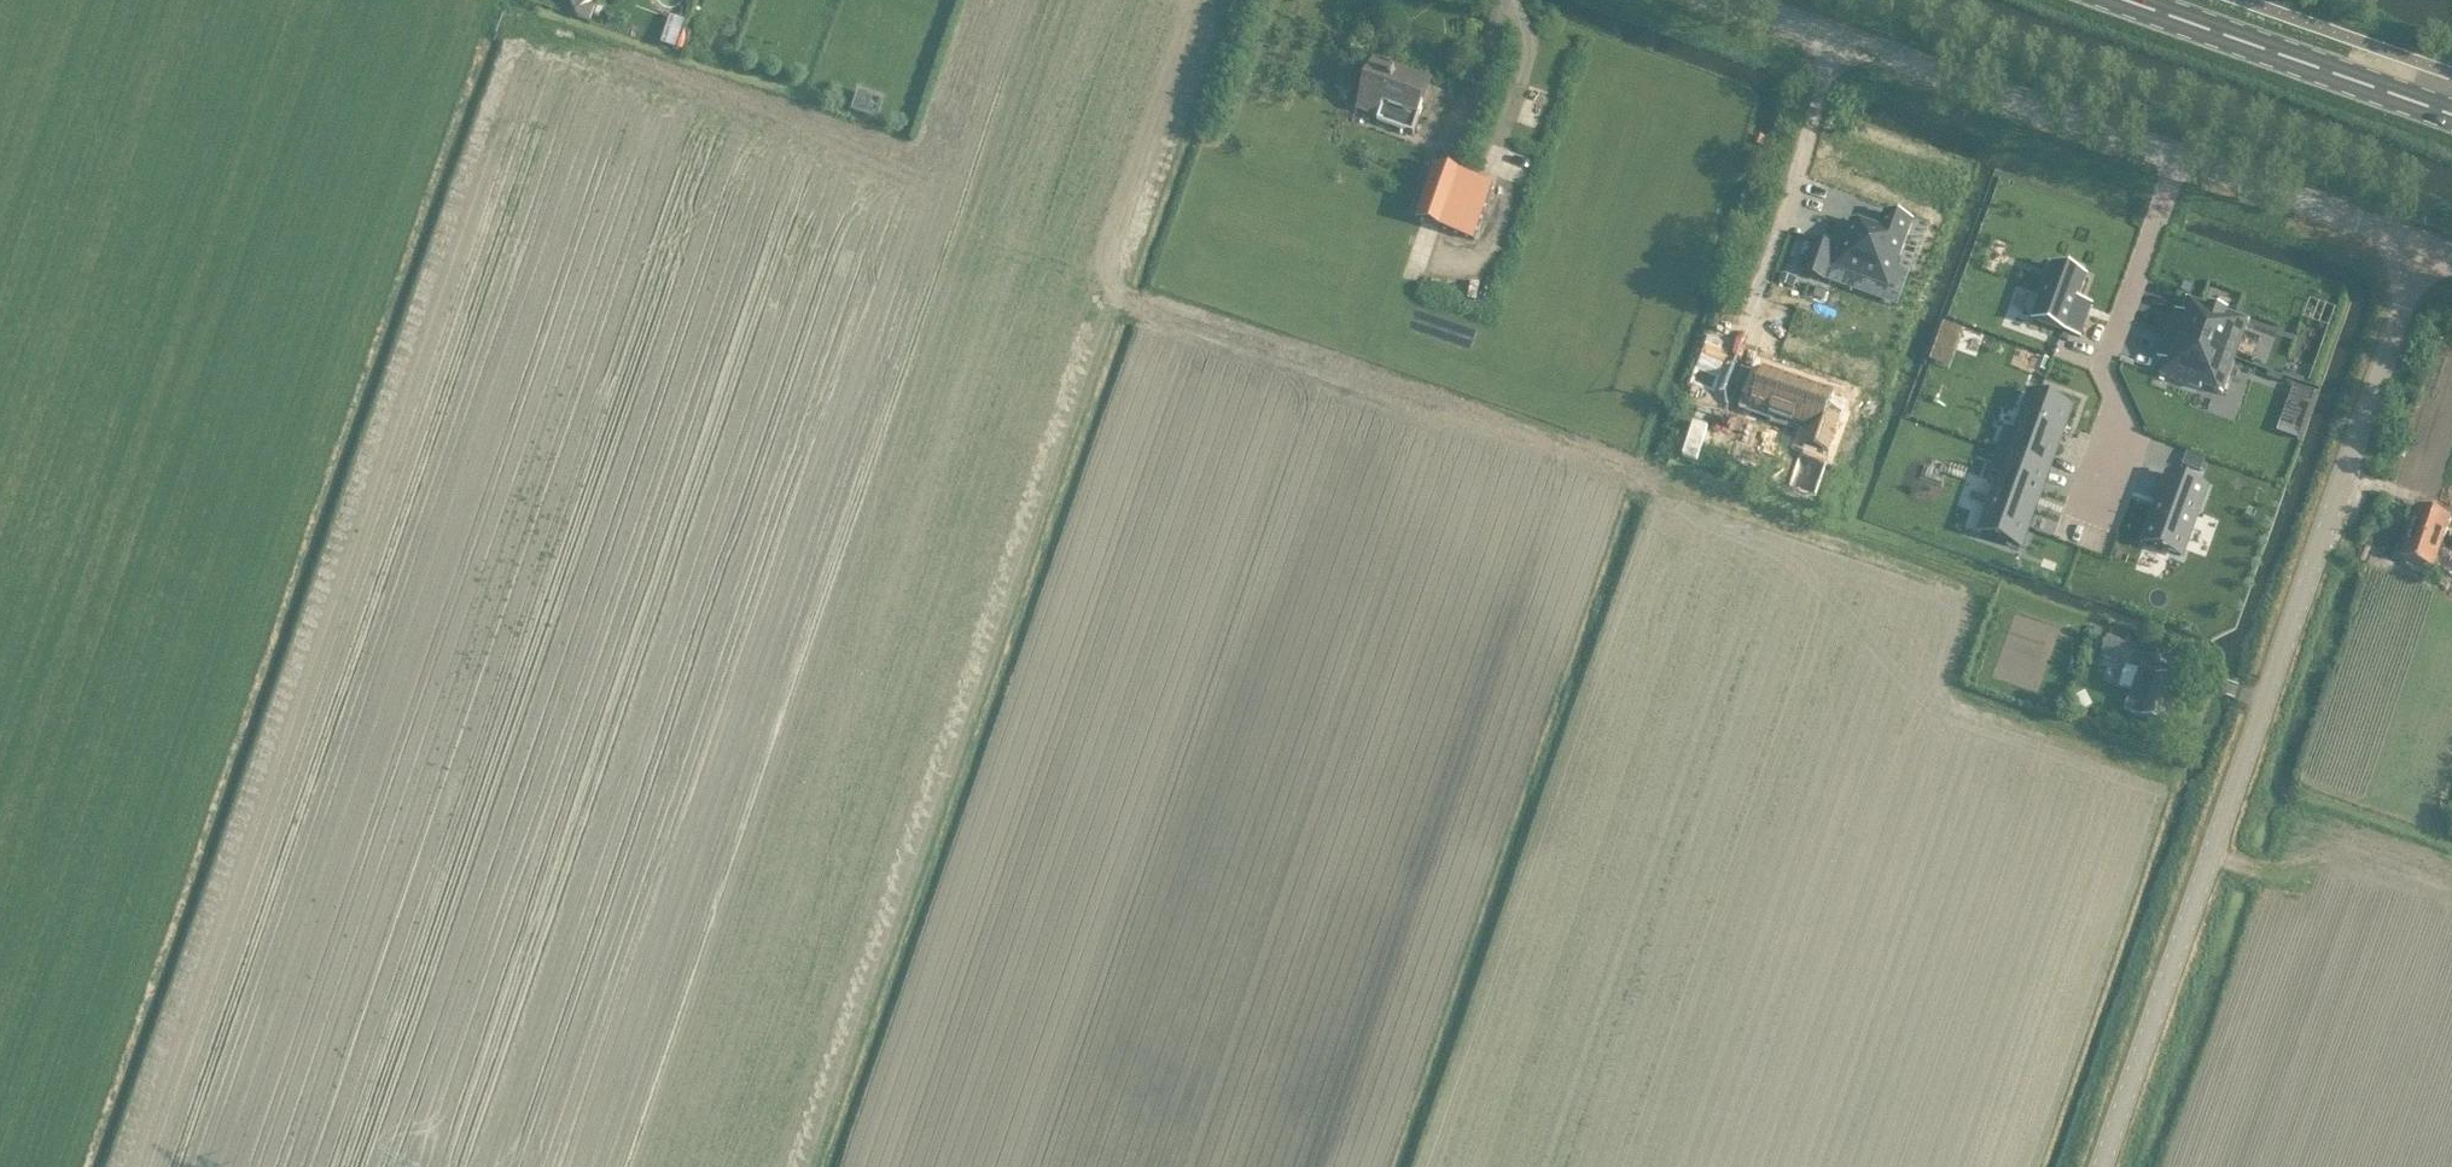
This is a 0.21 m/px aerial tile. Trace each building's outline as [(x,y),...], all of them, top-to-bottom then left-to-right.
[(1371,59),(1356,102),(1379,110),(1377,116),(1376,119),(1411,131),(1427,87),(1410,81),(1413,73),(1371,59)] [(881,101),(889,80),(865,71),(857,91),(881,101)] [(1472,237),(1492,181),(1433,161),(1414,216),(1472,237)] [(1911,218),(1884,209),(1877,227),(1850,217),(1838,249),(1834,247),(1835,244),(1812,236),(1800,268),(1823,277),(1828,262),(1833,263),(1832,265),(1887,284),(1911,218)] [(2058,264),(2051,261),(2031,316),(2079,333),(2087,310),(2073,305),(2077,295),(2085,274),(2078,271),(2077,265),(2062,259),(2058,264)] [(2207,304),(2186,296),(2185,297),(2186,297),(2181,309),(2177,320),(2170,318),(2165,331),(2233,356),(2235,351),(2243,330),(2247,319),(2247,320),(2248,318),(2226,310),(2224,309),(2224,310),(2209,304),(2208,303),(2207,304)] [(2233,356),(2165,331),(2161,345),(2168,347),(2164,358),(2159,371),(2199,386),(2200,383),(2221,391),(2233,356)] [(1983,366),(1995,368),(2000,344),(1988,341),(1983,366)] [(1789,421),(1806,426),(1799,445),(1806,447),(1827,454),(1832,439),(1842,412),(1848,395),(1823,386),(1761,365),(1746,406),(1747,406),(1748,406),(1766,412),(1789,420),(1789,421)] [(2295,383),(2278,429),(2296,435),(2313,390),(2295,383)] [(2004,426),(1996,447),(2031,460),(2047,465),(2053,447),(2069,404),(2029,389),(2015,430),(2004,426)] [(1996,447),(1989,468),(1999,472),(1979,528),(2019,543),(2040,483),(2047,465),(2031,460),(1996,447)] [(2179,552),(2204,484),(2167,470),(2143,539),(2179,552)] [(2451,573),(2451,516),(2416,503),(2399,555),(2451,573)] [(2419,603),(2417,610),(2435,615),(2437,610),(2419,603)] [(2100,654),(2130,664),(2136,644),(2107,634),(2100,654)] [(2124,707),(2165,721),(2179,681),(2138,666),(2124,707)]
